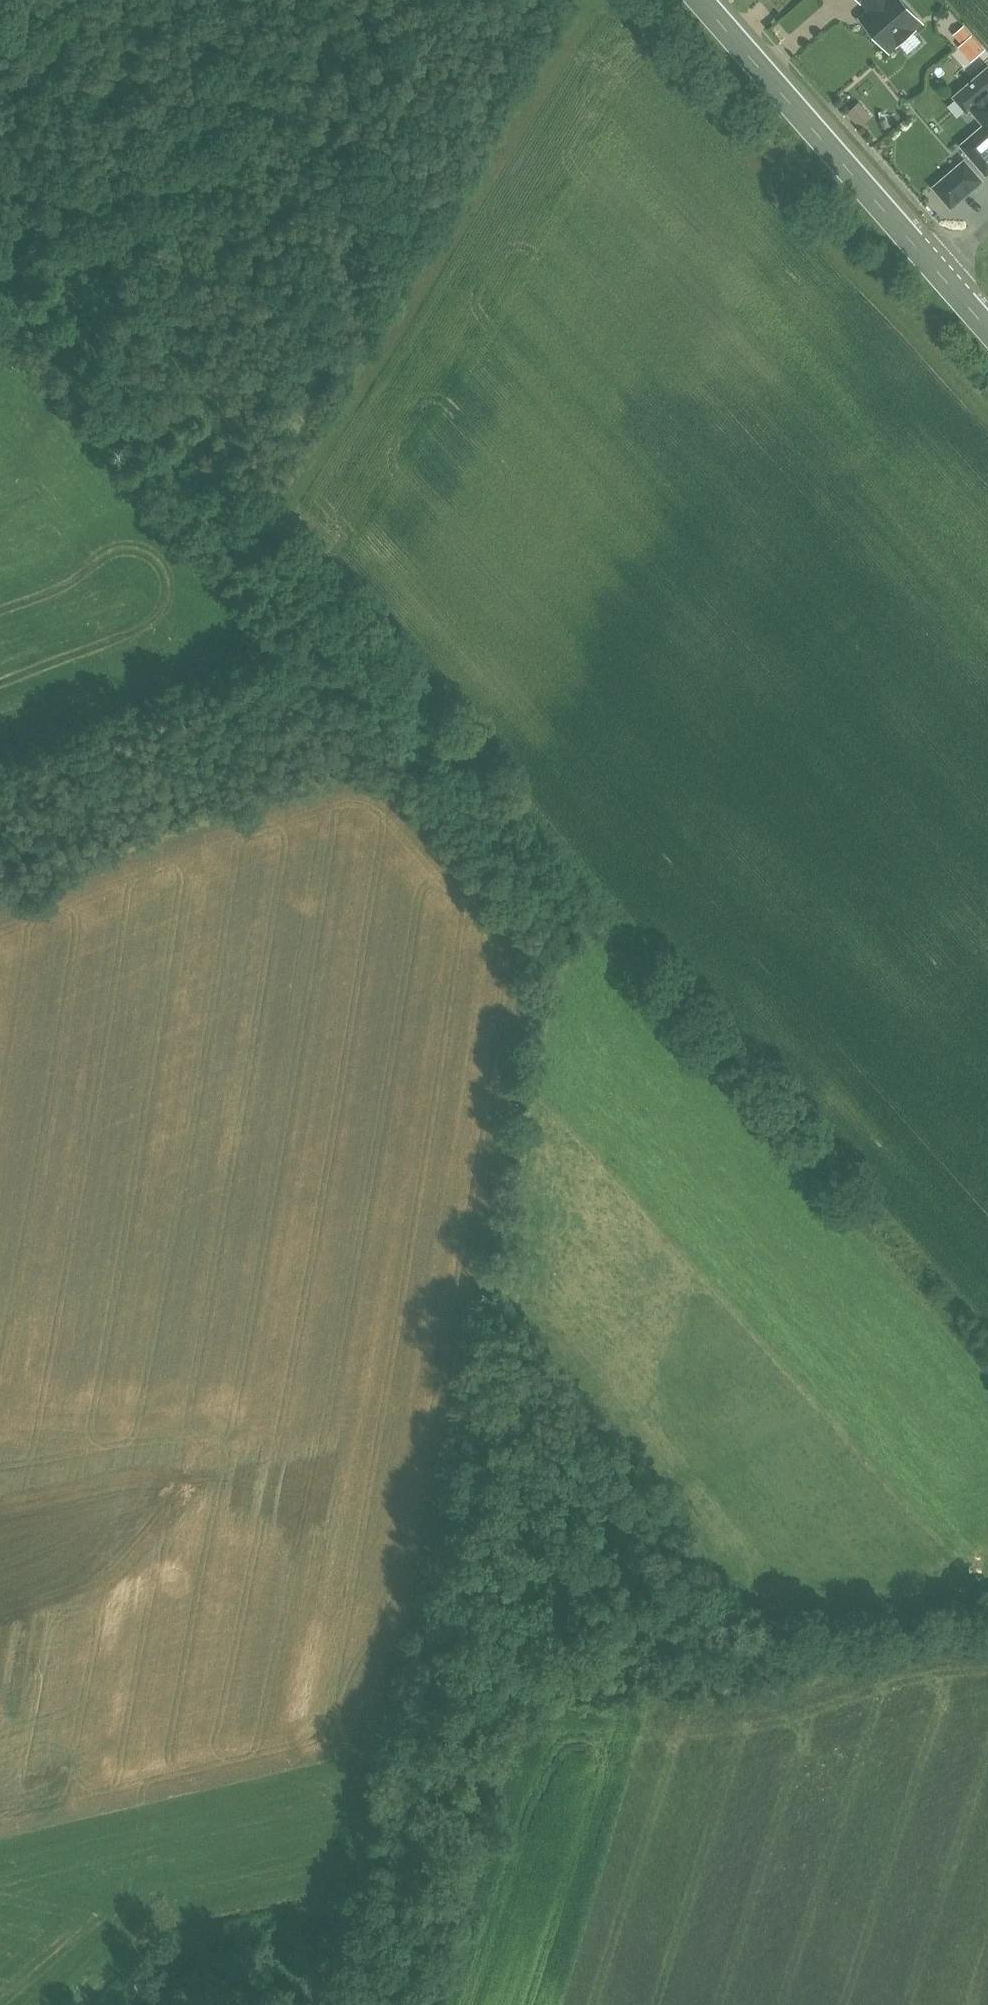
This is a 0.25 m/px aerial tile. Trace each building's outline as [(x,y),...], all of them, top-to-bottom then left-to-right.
[(873,10),(862,20),(889,50),(898,42),(899,44),(913,32),(912,30),(921,22),(901,0),(864,0),(873,10)] [(972,62),(986,49),(965,25),(953,35),(961,44),(959,47),(972,62)] [(953,96),(968,114),(979,106),(987,117),(987,67),(953,96)] [(962,145),(986,174),(987,172),(987,123),(962,145)] [(984,181),(965,159),(932,187),(951,209),(984,181)]
